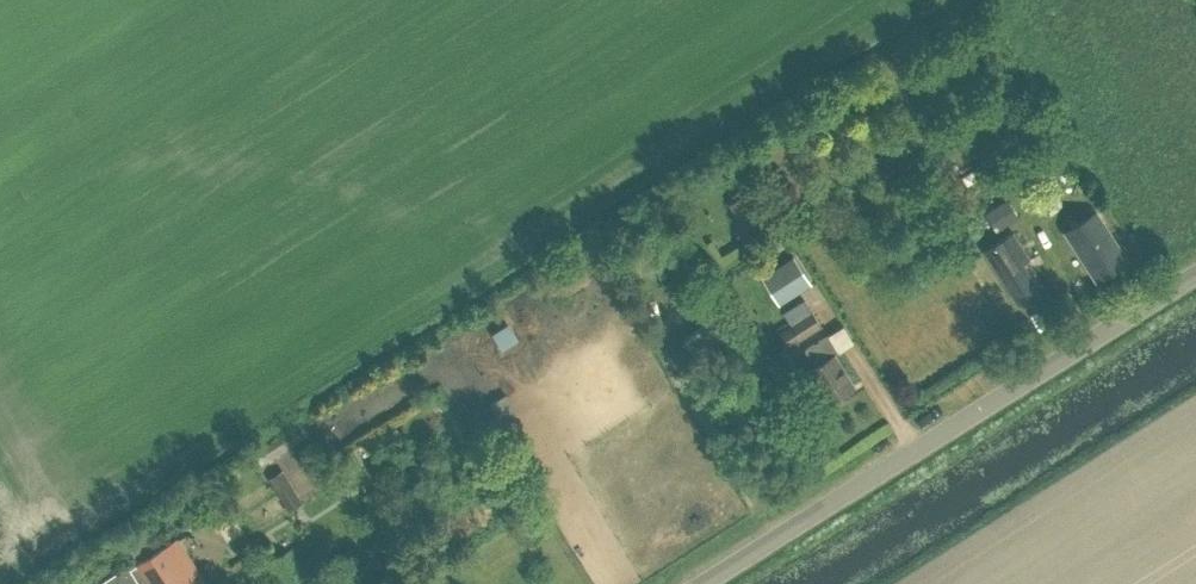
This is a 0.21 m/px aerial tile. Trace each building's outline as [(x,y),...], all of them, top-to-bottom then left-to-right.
[(1006,200),(984,213),(995,230),(1017,217),(1006,200)] [(1095,280),(1124,261),(1108,237),(1111,233),(1097,211),(1065,232),(1095,280)] [(1017,304),(1039,290),(1022,263),(1029,258),(1013,232),(983,250),(1017,304)] [(779,306),(812,285),(794,257),(761,278),(779,306)] [(789,324),(778,331),(787,347),(820,326),(811,311),(803,298),(782,311),(789,324)] [(691,354),(726,333),(717,317),(682,339),(691,354)] [(828,334),(813,343),(805,348),(816,366),(808,371),(827,401),(853,385),(834,354),(839,351),(828,334)] [(260,464),(308,434),(301,421),(252,451),(260,464)] [(289,509),(302,501),(282,468),(269,476),(289,509)] [(176,541),(175,539),(129,569),(127,566),(109,577),(113,583),(203,583),(204,583),(189,561),(176,541)]
